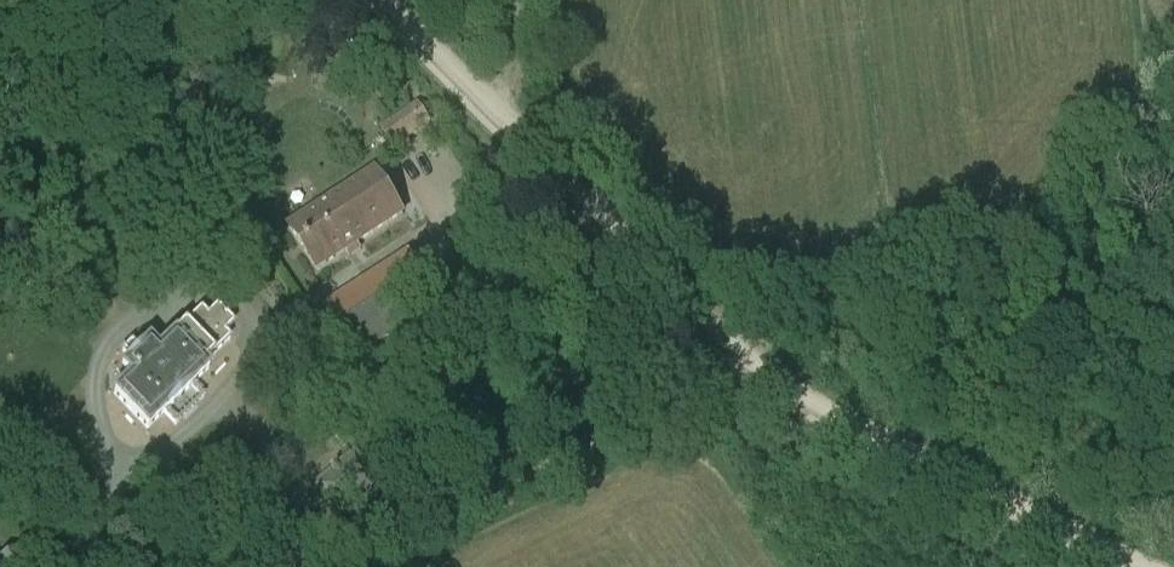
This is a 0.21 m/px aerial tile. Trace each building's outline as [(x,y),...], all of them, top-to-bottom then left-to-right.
[(393,149),(430,125),(418,106),(381,130),(393,149)] [(289,228),(317,271),(403,216),(386,189),(374,172),(289,228)] [(325,310),(357,358),(439,305),(408,256),(325,310)] [(80,291),(69,302),(78,312),(89,302),(80,291)] [(114,396),(130,413),(147,430),(208,370),(203,365),(229,340),(224,334),(233,325),(216,308),(206,318),(200,312),(158,353),(149,344),(121,370),(131,380),(114,396)] [(339,515),(358,499),(378,482),(370,474),(355,456),(317,488),(339,515)] [(14,552),(0,561),(0,566),(24,566),(14,552)]
